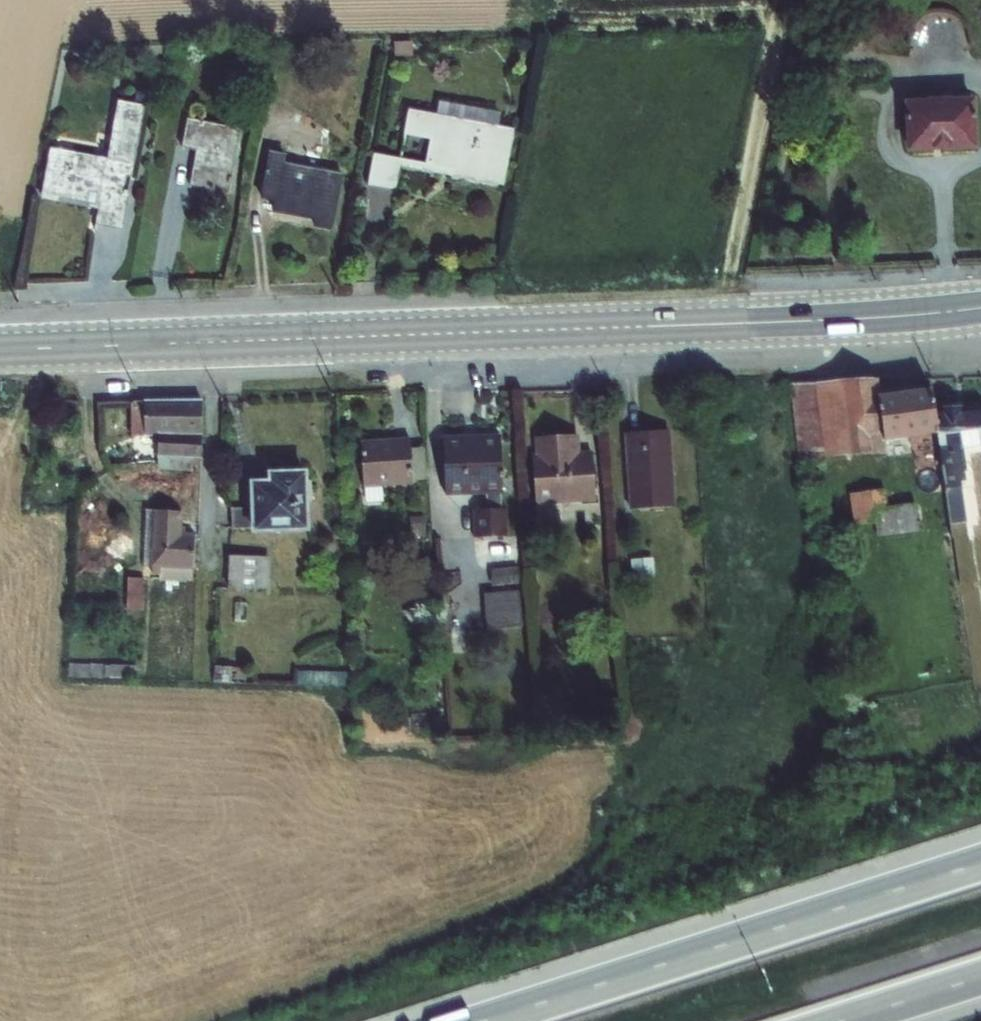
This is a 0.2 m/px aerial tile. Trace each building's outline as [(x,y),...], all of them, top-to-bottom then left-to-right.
[(425,45),(410,45),(411,55),(426,55),(425,45)] [(974,99),(903,102),(905,153),(976,150),(974,99)] [(49,149),(39,200),(96,210),(94,225),(121,230),(143,106),(117,102),(106,159),(49,149)] [(373,154),(367,185),(394,191),(399,167),(502,186),(512,130),(479,124),(481,111),(438,103),(435,116),(408,110),(403,135),(429,140),(424,164),(373,154)] [(186,119),(180,148),(195,151),(188,186),(226,193),(239,129),(186,119)] [(268,151),(259,199),(273,202),(271,213),(313,221),(312,228),(331,231),(342,173),(284,162),(285,155),(268,151)] [(876,398),(880,397),(877,380),(789,384),(797,460),(869,454),(868,456),(884,455),(883,441),(876,398)] [(876,398),(883,441),(936,434),(930,390),(880,397),(876,398)] [(930,390),(936,434),(944,491),(945,491),(949,522),(965,520),(960,487),(960,482),(964,481),(963,472),(965,472),(962,449),(980,447),(980,407),(934,408),(930,390)] [(143,402),(129,403),(130,437),(143,436),(156,436),(156,456),(158,457),(158,468),(168,469),(168,470),(192,472),(192,458),(200,458),(201,402),(143,402)] [(668,431),(623,434),(628,510),(674,507),(668,431)] [(499,436),(442,438),(443,496),(488,495),(486,508),(473,508),(474,538),(509,537),(508,508),(502,508),(501,494),(499,436)] [(534,456),(531,456),(534,505),(594,501),(591,452),(579,453),(577,436),(533,438),(534,456)] [(409,439),(360,443),(362,489),(413,485),(412,481),(427,480),(424,448),(410,449),(409,439)] [(249,508),(230,509),(231,529),(250,529),(251,534),(308,532),(306,471),(267,472),(267,481),(249,481),(249,508)] [(883,491),(848,495),(852,526),(873,523),(875,537),(918,531),(914,504),(887,508),(883,491)] [(145,510),(142,566),(150,567),(151,567),(150,575),(158,575),(158,582),(190,583),(191,570),(193,534),(180,533),(181,512),(153,511),(145,510)] [(422,516),(409,517),(410,538),(423,537),(422,516)] [(228,557),(226,593),(268,595),(269,558),(228,557)] [(651,559),(629,560),(631,579),(653,577),(651,559)] [(521,565),(489,568),(491,585),(522,582),(521,565)] [(126,578),(125,610),(142,611),(143,579),(126,578)] [(519,591),(485,594),(489,631),(523,627),(519,591)] [(234,604),(233,622),(244,623),(246,604),(234,604)] [(68,664),(67,676),(136,679),(136,666),(68,664)] [(213,667),(212,682),(244,684),(245,668),(213,667)] [(296,671),(295,686),(351,687),(351,672),(296,671)]
